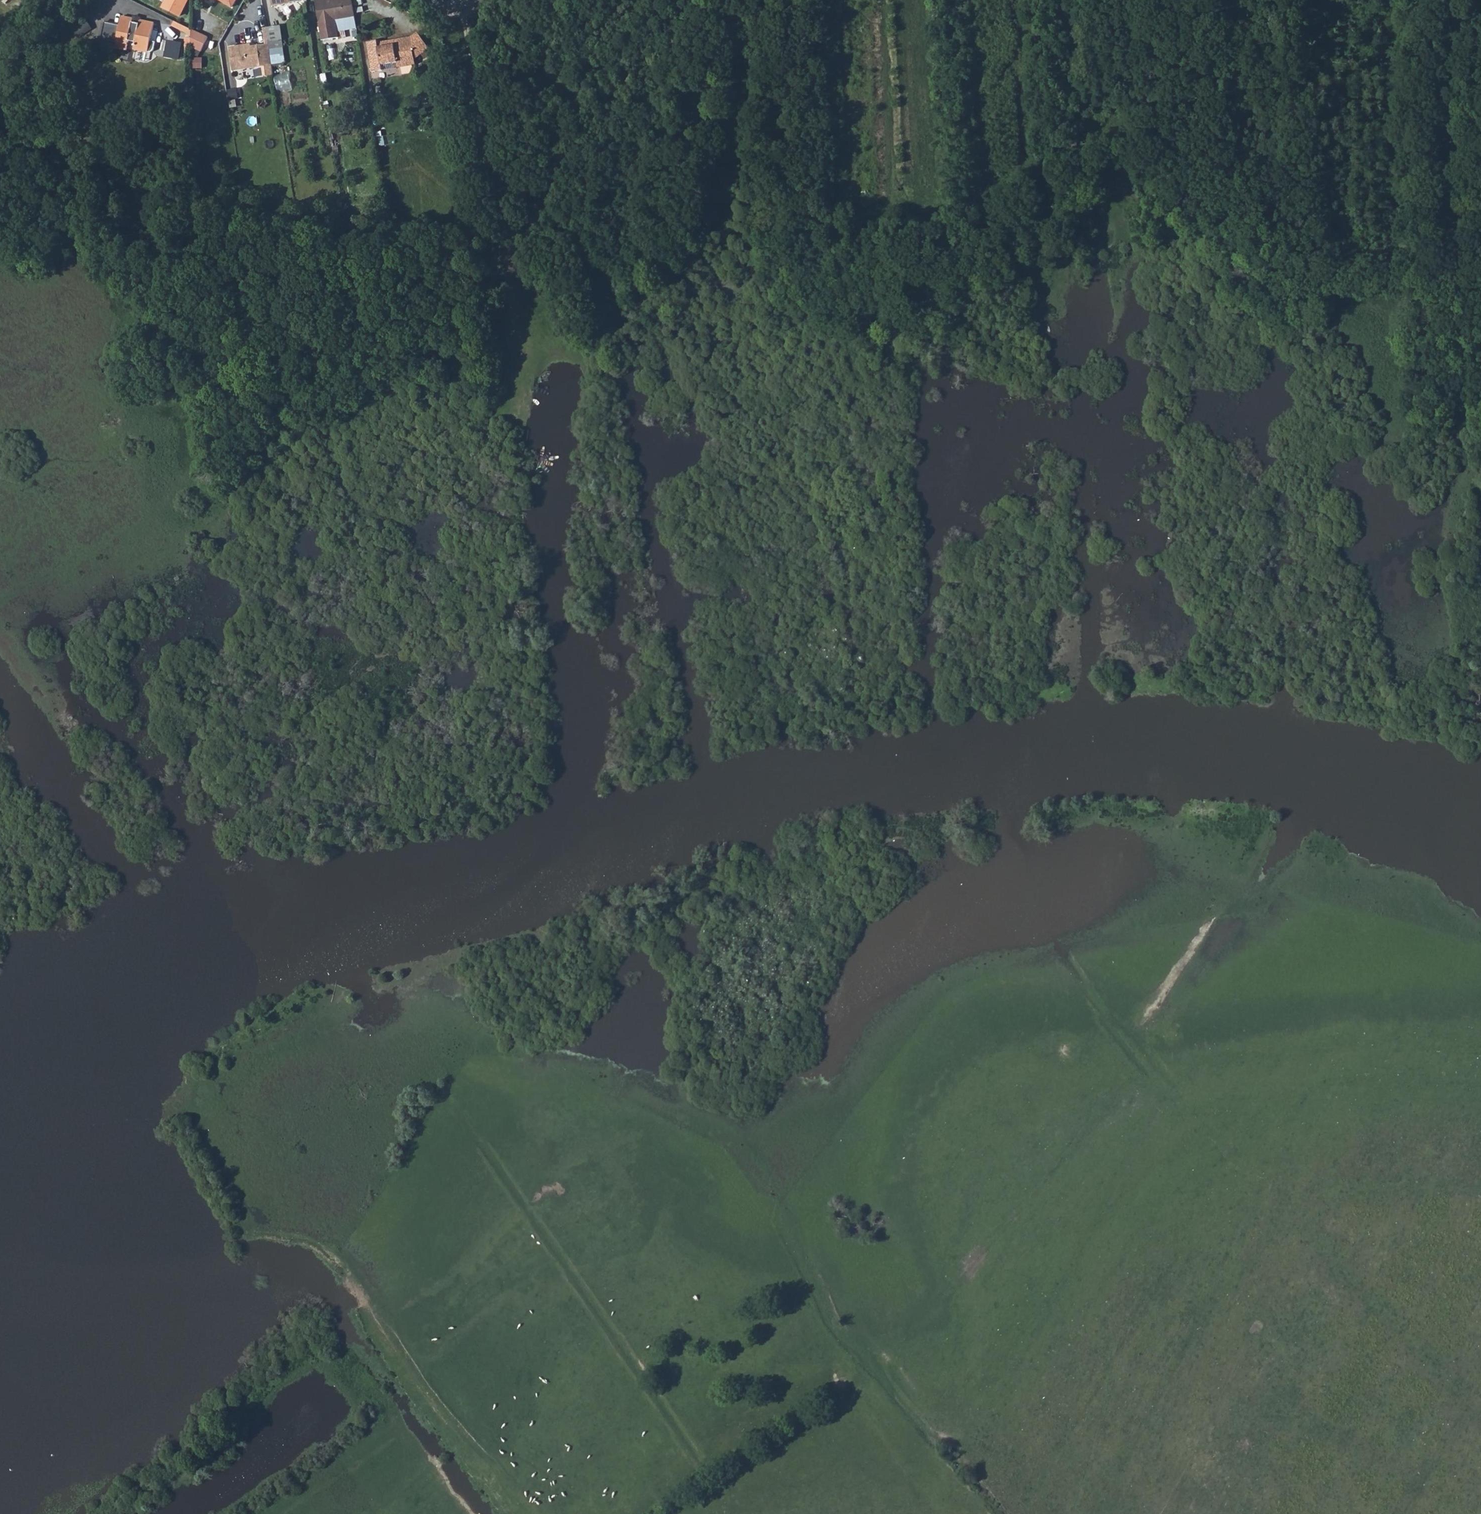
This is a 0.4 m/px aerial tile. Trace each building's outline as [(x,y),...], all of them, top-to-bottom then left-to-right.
[(161,8),(178,16),(186,0),(165,0),(161,8)] [(316,0),(320,24),(323,41),(339,39),(338,33),(336,21),(355,18),(353,0),(333,0),(332,0),(319,0),(316,0)] [(355,18),(336,21),(338,33),(343,32),(357,30),(355,18)] [(136,53),(151,54),(152,54),(153,54),(155,53),(156,51),(157,51),(157,49),(157,43),(152,43),(154,24),(140,23),(139,23),(139,27),(132,26),(132,23),(131,23),(121,22),(120,31),(104,29),(102,47),(118,48),(118,53),(129,54),(129,52),(130,45),(137,45),(136,53)] [(175,24),(173,28),(183,33),(185,29),(175,24)] [(267,42),(268,48),(269,49),(282,47),(278,25),(265,27),(267,42)] [(205,39),(189,31),(189,48),(198,53),(205,39)] [(377,43),(367,44),(372,74),(382,73),(381,68),(397,65),(398,70),(416,68),(415,62),(430,51),(418,35),(411,40),(393,42),(394,47),(379,50),(378,45),(377,43)] [(232,70),(271,63),(269,49),(268,48),(267,42),(250,45),(246,46),(245,44),(228,47),(232,70)] [(292,101),(307,100),(306,85),(291,86),(292,101)] [(237,89),(228,90),(228,98),(237,97),(237,89)]
